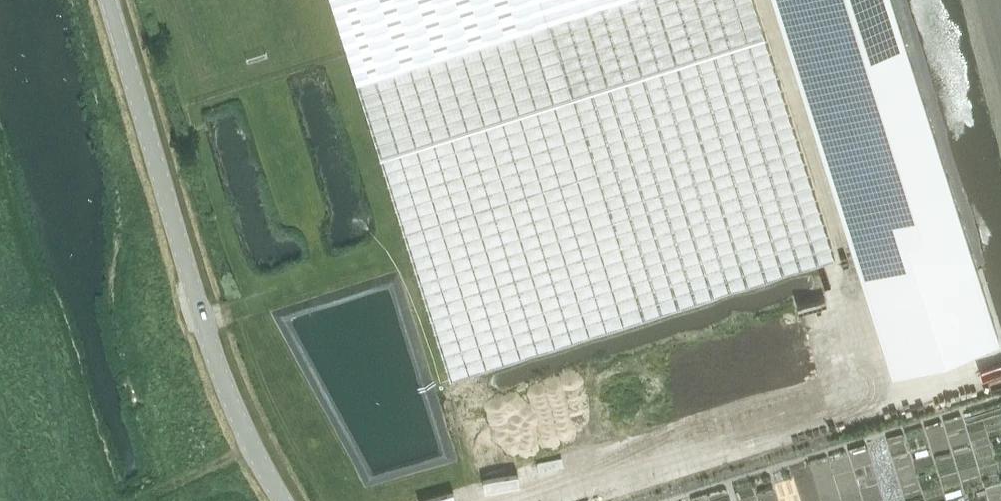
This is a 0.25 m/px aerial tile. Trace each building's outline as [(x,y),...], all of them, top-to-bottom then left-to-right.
[(345,41),(381,155),(410,249),(450,377),(551,345),(703,297),(835,255),(765,33),(754,0),(332,0),(345,41)] [(855,250),(960,216),(929,117),(896,14),(892,0),(775,0),(855,250)]
